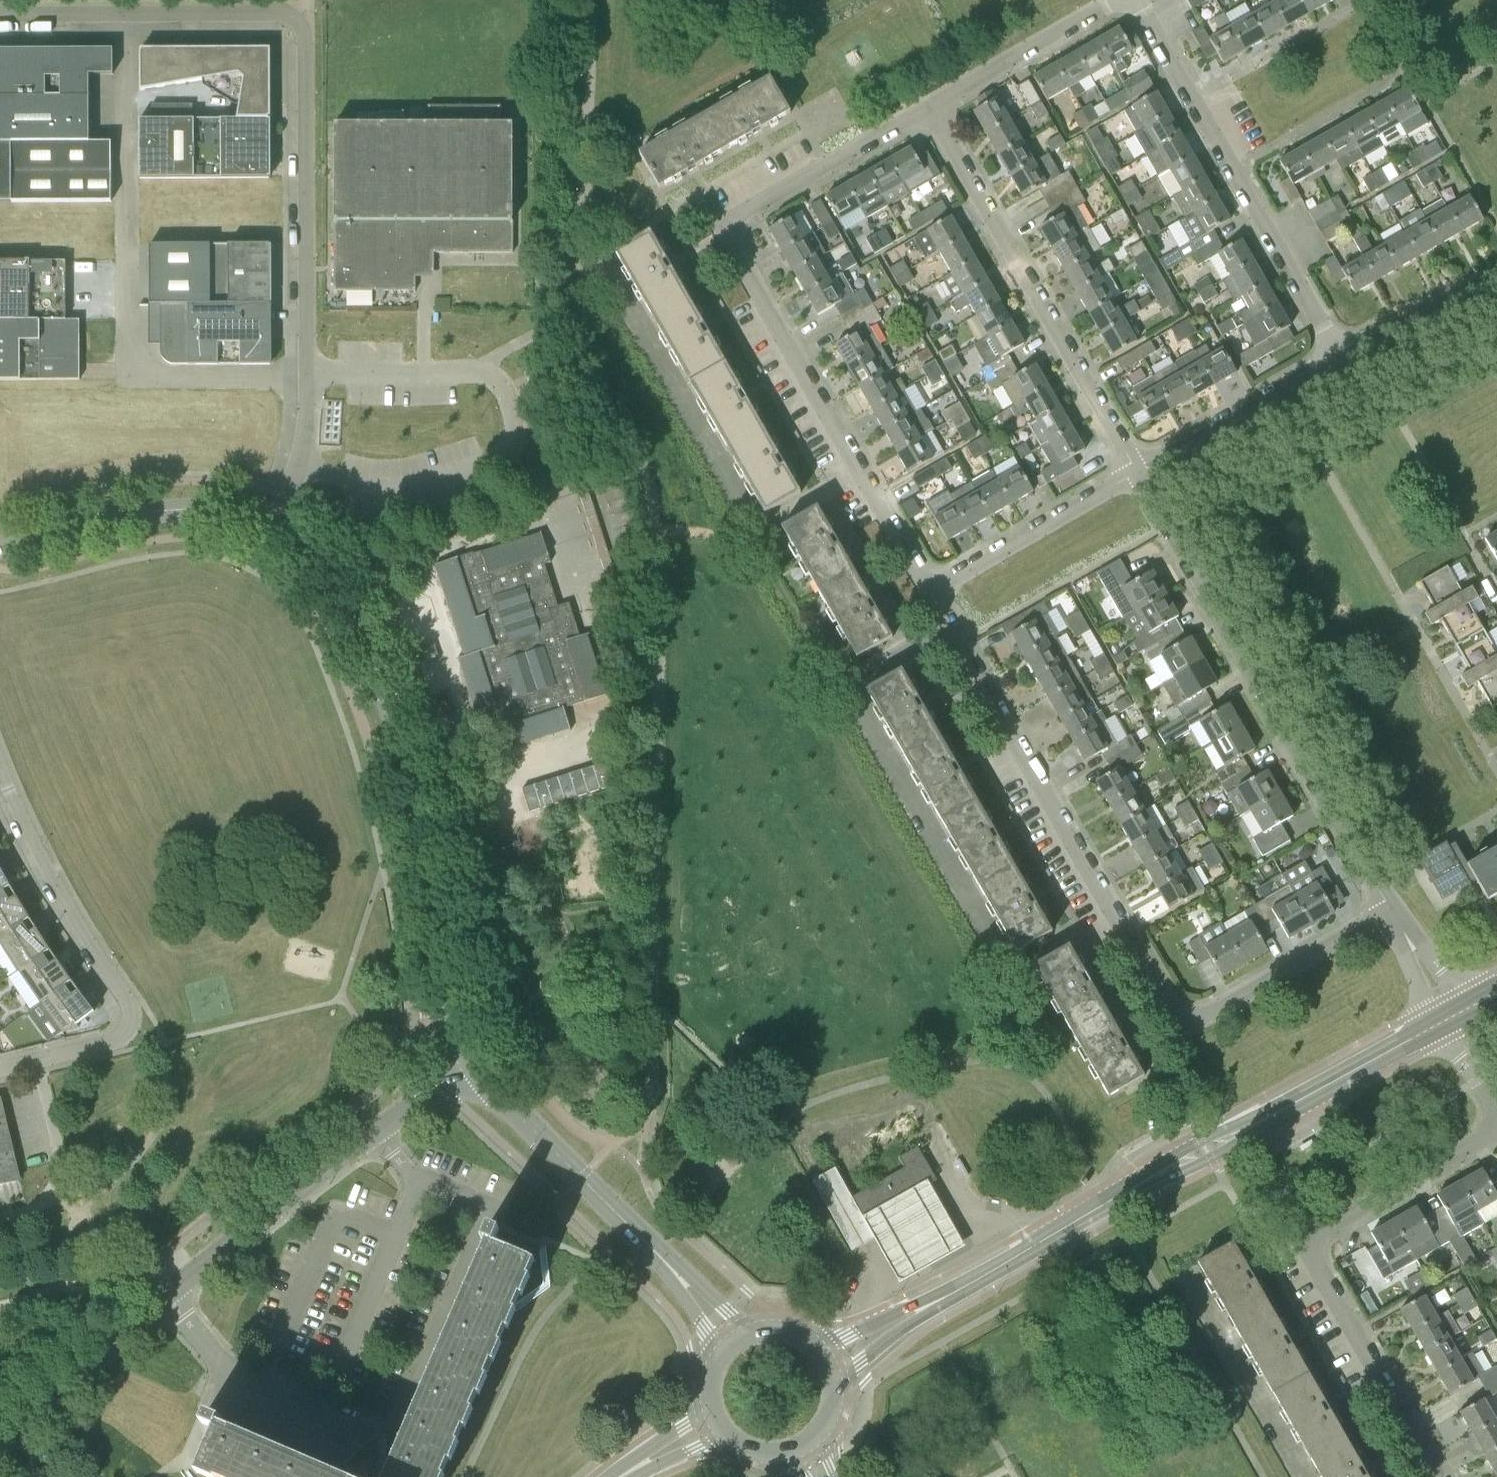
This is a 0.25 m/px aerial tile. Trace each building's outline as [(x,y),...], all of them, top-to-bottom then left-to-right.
[(1193,9),(1208,0),(1188,0),(1193,9)] [(1309,14),(1301,0),(1273,0),(1274,2),(1288,26),(1309,14)] [(1331,1),(1330,0),(1301,0),(1309,14),(1331,1)] [(1267,38),(1288,26),(1274,2),(1253,14),(1267,38)] [(1245,51),(1231,26),(1224,14),(1214,20),(1221,33),(1210,39),(1203,26),(1192,32),(1208,58),(1218,53),(1224,63),(1245,51)] [(1245,51),(1267,38),(1253,14),(1231,26),(1245,51)] [(1099,40),(1112,64),(1118,75),(1129,69),(1122,57),(1143,45),(1135,32),(1126,37),(1120,27),(1099,40)] [(1091,76),(1112,64),(1099,40),(1077,52),(1091,76)] [(89,99),(89,74),(113,74),(113,51),(113,49),(58,49),(0,50),(0,100),(89,99)] [(269,119),(269,118),(271,118),(271,49),(142,49),(142,51),(140,51),(141,91),(240,73),(244,78),(237,119),(269,119)] [(1056,64),(1070,88),(1074,96),(1084,91),(1079,82),(1091,76),(1077,52),(1056,64)] [(1048,100),(1070,88),(1056,64),(1035,77),(1048,100)] [(1126,89),(1132,99),(1154,87),(1145,71),(1124,84),(1126,89)] [(693,170),(726,151),(758,132),(791,113),(771,78),(705,115),(640,153),(660,188),(693,170)] [(1019,86),(1031,107),(1041,101),(1029,80),(1019,86)] [(1387,100),(1407,135),(1429,123),(1409,88),(1387,100)] [(1132,99),(1126,89),(1105,100),(1111,111),(1132,99)] [(1146,128),(1170,114),(1157,92),(1125,111),(1138,133),(1146,128)] [(986,133),(1010,120),(998,98),(974,112),(986,133)] [(89,99),(0,100),(0,142),(89,142),(89,99)] [(1386,147),(1407,135),(1387,100),(1366,112),(1386,147)] [(1041,101),(1031,107),(1038,120),(1049,114),(1041,101)] [(152,118),(193,118),(193,104),(152,104),(152,118)] [(1090,124),(1099,118),(1092,105),(1082,110),(1090,124)] [(334,291),(416,291),(416,271),(434,271),(434,253),(513,253),(513,123),(501,123),(501,106),(428,106),(428,123),(335,123),(334,291)] [(1090,124),(1082,110),(1073,115),(1081,129),(1090,124)] [(1365,158),(1386,147),(1366,112),(1345,124),(1365,158)] [(1158,149),(1182,135),(1170,114),(1146,128),(1158,149)] [(269,178),(269,177),(271,177),(271,120),(269,119),(237,119),(139,119),(140,179),(169,179),(244,178),(263,178),(269,178)] [(999,155),(1022,141),(1010,120),(986,133),(999,155)] [(1343,170),(1365,158),(1345,124),(1323,136),(1337,161),(1343,170)] [(1099,154),(1113,147),(1107,137),(1102,141),(1095,128),(1087,133),(1099,154)] [(1052,152),(1066,144),(1061,135),(1047,143),(1052,152)] [(1156,178),(1170,170),(1194,156),(1182,135),(1158,149),(1144,157),(1156,178)] [(1316,173),(1337,161),(1323,136),(1302,149),(1316,173)] [(1011,176),(1035,162),(1022,141),(999,155),(1011,176)] [(89,142),(0,142),(0,202),(112,202),(112,171),(112,142),(89,142)] [(1421,164),(1432,158),(1424,145),(1414,150),(1421,164)] [(1105,164),(1118,156),(1113,147),(1099,154),(1105,164)] [(909,194),(941,176),(928,152),(917,158),(911,148),(890,160),(903,184),(909,194)] [(1292,204),(1302,198),(1294,185),(1316,173),(1302,149),(1280,161),(1290,178),(1280,184),(1292,204)] [(1413,169),(1421,164),(1414,150),(1405,155),(1413,169)] [(1039,189),(1047,183),(1041,172),(1055,164),(1049,154),(1035,162),(1011,176),(1023,197),(1039,189)] [(1182,191),(1206,178),(1194,156),(1170,170),(1182,191)] [(882,196),(903,184),(890,160),(868,172),(882,196)] [(1433,183),(1443,177),(1435,163),(1425,170),(1433,183)] [(1380,188),(1390,183),(1382,169),(1372,174),(1380,188)] [(1425,188),(1433,183),(1425,170),(1417,174),(1425,188)] [(1069,171),(1060,176),(1065,186),(1068,191),(1077,185),(1069,171)] [(847,185),(860,208),(867,218),(887,206),(882,196),(868,172),(847,185)] [(1371,193),(1380,188),(1372,174),(1363,179),(1371,193)] [(1065,186),(1060,176),(1047,183),(1039,189),(1044,198),(1065,186)] [(1185,217),(1219,199),(1206,178),(1182,191),(1173,196),(1185,217)] [(1124,197),(1137,189),(1132,180),(1118,187),(1124,197)] [(839,220),(860,208),(847,185),(825,197),(839,220)] [(1078,205),(1086,201),(1077,185),(1068,191),(1071,196),(1077,206),(1078,205)] [(1065,186),(1044,198),(1050,208),(1071,196),(1068,191),(1065,186)] [(1391,207),(1401,201),(1393,188),(1383,193),(1391,207)] [(1129,206),(1143,198),(1137,189),(1124,197),(1129,206)] [(1382,212),(1391,207),(1383,193),(1374,198),(1382,212)] [(1339,214),(1346,209),(1338,195),(1331,199),(1337,209),(1339,214)] [(1056,218),(1077,206),(1071,196),(1050,208),(1056,218)] [(1449,208),(1463,231),(1484,219),(1471,196),(1449,208)] [(1191,243),(1214,230),(1231,220),(1219,199),(1185,217),(1179,221),(1191,243)] [(1309,212),(1315,222),(1337,209),(1331,199),(1309,212)] [(822,227),(833,221),(821,200),(810,206),(822,227)] [(1463,231),(1449,208),(1443,200),(1422,212),(1441,244),(1463,231)] [(920,214),(926,224),(948,212),(942,201),(920,214)] [(1053,249),(1077,235),(1076,234),(1090,226),(1078,205),(1077,206),(1056,218),(1041,227),(1053,249)] [(1115,225),(1128,218),(1123,209),(1110,216),(1115,225)] [(1342,219),(1339,214),(1337,209),(1315,222),(1321,232),(1342,219)] [(1348,230),(1356,226),(1346,209),(1339,214),(1342,219),(1348,230)] [(1441,244),(1422,212),(1421,209),(1400,221),(1406,232),(1420,256),(1441,244)] [(1148,239),(1161,231),(1149,210),(1136,217),(1148,239)] [(914,231),(926,224),(920,214),(908,221),(914,231)] [(782,251),(805,237),(793,216),(769,229),(782,251)] [(940,251),(964,238),(951,217),(928,230),(914,238),(926,259),(940,251)] [(1321,232),(1327,242),(1348,230),(1342,219),(1321,232)] [(830,240),(840,234),(833,221),(822,227),(830,240)] [(1065,270),(1089,256),(1102,248),(1091,228),(1077,235),(1053,249),(1065,270)] [(883,249),(893,243),(885,229),(875,235),(883,249)] [(728,448),(765,514),(801,493),(764,428),(725,361),(688,295),(651,231),(615,251),(652,316),(690,381),(728,448)] [(1399,268),(1420,256),(1406,232),(1385,244),(1399,268)] [(794,272),(818,258),(825,254),(814,233),(806,238),(805,237),(782,251),(794,272)] [(875,235),(867,240),(875,254),(880,251),(883,249),(875,235)] [(1377,280),(1399,268),(1385,244),(1374,250),(1366,236),(1356,242),(1364,256),(1377,280)] [(942,278),(942,279),(976,259),(964,238),(940,251),(952,272),(942,278)] [(1230,275),(1254,262),(1242,240),(1218,254),(1230,275)] [(1134,258),(1147,250),(1142,242),(1129,249),(1134,258)] [(150,305),(161,304),(270,304),(270,303),(272,303),(272,245),(270,245),(270,244),(150,245),(150,305)] [(1146,279),(1160,272),(1147,250),(1134,258),(1146,279)] [(844,271),(857,264),(852,255),(839,262),(844,271)] [(1356,293),(1377,280),(1364,256),(1342,269),(1335,255),(1324,261),(1336,282),(1346,276),(1356,293)] [(1077,291),(1101,277),(1115,269),(1109,259),(1095,267),(1089,256),(1065,270),(1077,291)] [(806,294),(830,280),(818,258),(794,272),(806,294)] [(955,300),(988,281),(976,259),(942,279),(955,300)] [(65,320),(64,260),(0,261),(0,321),(65,320)] [(895,277),(908,269),(904,261),(890,269),(895,277)] [(1243,297),(1267,283),(1254,262),(1230,275),(1243,297)] [(900,287),(914,279),(908,269),(895,277),(900,287)] [(1158,300),(1172,293),(1160,272),(1146,279),(1158,300)] [(1089,313),(1114,299),(1101,277),(1077,291),(1089,313)] [(835,305),(843,301),(830,280),(806,294),(819,315),(835,305)] [(976,316),(1000,302),(988,281),(955,300),(951,302),(957,313),(970,305),(976,316)] [(1237,315),(1243,325),(1279,304),(1267,283),(1243,297),(1249,309),(1237,315)] [(1205,302),(1218,295),(1213,285),(1199,293),(1205,302)] [(864,289),(856,293),(843,301),(835,305),(840,314),(861,303),(863,307),(871,302),(864,289)] [(1164,310),(1177,302),(1172,293),(1158,300),(1164,310)] [(866,312),(846,324),(852,335),(871,325),(881,319),(876,311),(888,304),(883,296),(872,303),(871,302),(863,307),(866,312)] [(1102,334),(1125,320),(1140,311),(1134,301),(1119,309),(1114,299),(1089,313),(1102,334)] [(988,337),(1013,323),(1000,302),(976,316),(988,337)] [(861,303),(840,314),(846,324),(866,312),(863,307),(861,303)] [(920,320),(933,312),(928,303),(915,311),(920,320)] [(171,364),(172,364),(272,364),(272,306),(270,306),(270,304),(161,304),(161,351),(161,352),(162,354),(162,356),(163,358),(165,360),(166,361),(169,363),(171,364)] [(1274,351),(1267,339),(1291,326),(1279,304),(1243,325),(1255,346),(1248,350),(1254,362),(1274,351)] [(925,329),(939,321),(933,312),(920,320),(925,329)] [(1187,338),(1198,332),(1190,318),(1179,325),(1187,338)] [(1224,336),(1237,328),(1231,319),(1218,326),(1224,336)] [(80,380),(80,320),(65,320),(0,321),(0,381),(80,380)] [(1114,355),(1137,342),(1125,320),(1102,334),(1114,355)] [(1001,358),(1009,354),(1025,345),(1013,323),(988,337),(1001,358)] [(848,366),(883,347),(871,325),(852,335),(836,345),(848,366)] [(1179,343),(1187,338),(1179,325),(1172,329),(1179,343)] [(908,344),(922,337),(917,328),(903,335),(908,344)] [(1143,360),(1157,352),(1151,341),(1137,349),(1143,360)] [(944,362),(958,355),(952,345),(939,353),(944,362)] [(1197,351),(1216,384),(1237,372),(1224,348),(1212,355),(1207,345),(1197,351)] [(860,388),(884,374),(884,373),(894,367),(883,347),(848,366),(860,388)] [(1123,371),(1143,360),(1137,349),(1117,361),(1123,371)] [(1195,397),(1216,384),(1197,351),(1175,363),(1195,397)] [(529,354),(516,360),(523,373),(536,366),(529,354)] [(1009,354),(1001,358),(981,370),(986,380),(1014,363),(1009,354)] [(927,377),(940,370),(935,361),(922,368),(927,377)] [(1003,385),(1020,374),(1014,363),(986,380),(992,390),(1003,385)] [(1173,409),(1195,397),(1175,363),(1154,376),(1173,409)] [(1015,406),(1049,386),(1036,364),(1020,374),(1003,385),(1015,406)] [(933,387),(946,379),(940,370),(927,377),(933,387)] [(873,409),(897,396),(907,390),(900,379),(890,384),(884,374),(860,388),(873,409)] [(1152,421),(1173,409),(1154,376),(1133,388),(1145,409),(1151,420),(1152,421)] [(547,394),(549,393),(545,384),(543,380),(530,387),(537,400),(547,394)] [(1030,410),(1037,421),(1061,407),(1049,386),(1015,406),(998,416),(1003,425),(1030,410)] [(885,430),(909,416),(897,396),(873,409),(885,430)] [(952,419),(965,412),(960,403),(947,410),(952,419)] [(1049,442),(1073,429),(1061,407),(1037,421),(1029,425),(1042,447),(1049,442)] [(1136,429),(1151,420),(1145,409),(1129,418),(1136,429)] [(942,426),(947,435),(971,421),(965,412),(952,419),(942,426)] [(897,451),(925,435),(934,430),(928,420),(915,427),(909,416),(885,430),(897,451)] [(1041,476),(1046,485),(1068,472),(1063,463),(1086,450),(1073,429),(1049,442),(1061,463),(1042,474),(1042,475),(1041,476)] [(909,473),(938,457),(925,435),(897,451),(909,473)] [(983,455),(994,449),(986,436),(976,442),(983,455)] [(975,460),(983,455),(976,442),(967,446),(975,460)] [(1022,458),(1032,452),(1026,443),(1017,448),(1022,458)] [(939,477),(952,469),(947,459),(933,466),(939,477)] [(918,488),(939,477),(933,466),(913,478),(918,488)] [(1000,480),(1013,504),(1035,491),(1021,468),(1000,480)] [(1046,485),(1041,476),(1035,480),(1040,489),(1046,485)] [(991,516),(1013,504),(1000,480),(978,492),(991,516)] [(970,528),(991,516),(978,492),(957,504),(970,528)] [(949,540),(970,528),(957,504),(935,516),(949,540)] [(893,637),(853,569),(818,506),(782,526),(818,589),(857,658),(882,643),(893,637)] [(477,720),(494,714),(497,725),(502,724),(510,749),(571,729),(564,708),(608,694),(589,633),(580,636),(573,613),(562,617),(545,564),(552,562),(542,532),(474,553),(474,552),(435,565),(464,656),(457,659),(477,720)] [(1486,538),(1496,558),(1496,532),(1486,538)] [(1136,611),(1165,594),(1152,571),(1133,582),(1120,559),(1097,572),(1110,596),(1116,592),(1122,604),(1129,600),(1136,611)] [(1470,584),(1472,587),(1463,592),(1448,566),(1420,582),(1435,608),(1449,601),(1455,611),(1469,604),(1478,598),(1475,592),(1479,589),(1475,582),(1470,584)] [(1144,650),(1165,638),(1159,628),(1179,617),(1165,594),(1136,611),(1145,627),(1130,640),(1138,654),(1144,650)] [(1455,645),(1483,629),(1469,604),(1455,611),(1449,601),(1435,608),(1425,614),(1432,625),(1441,620),(1455,645)] [(1024,654),(1059,635),(1047,614),(1049,612),(1043,602),(1023,613),(1000,626),(1006,636),(1012,633),(1024,654)] [(1066,619),(1071,628),(1085,620),(1080,611),(1066,619)] [(1085,620),(1071,628),(1076,638),(1090,630),(1085,620)] [(1483,629),(1455,645),(1470,671),(1485,663),(1491,674),(1496,670),(1496,652),(1483,629)] [(1036,676),(1069,657),(1057,637),(1059,636),(1059,635),(1024,654),(1036,676)] [(1173,677),(1203,660),(1190,637),(1171,648),(1165,638),(1144,650),(1151,661),(1161,655),(1173,677)] [(433,643),(418,648),(423,663),(438,659),(433,643)] [(1118,665),(1127,660),(1120,648),(1112,655),(1118,665)] [(1090,661),(1095,670),(1109,662),(1104,653),(1090,661)] [(1049,697),(1081,679),(1069,657),(1036,676),(1049,697)] [(1183,716),(1210,700),(1204,690),(1217,683),(1203,660),(1173,677),(1162,684),(1175,707),(1177,706),(1183,716)] [(1109,662),(1095,670),(1101,680),(1115,672),(1109,662)] [(1496,705),(1496,670),(1491,674),(1485,663),(1470,671),(1461,676),(1468,688),(1477,682),(1492,708),(1496,705)] [(979,885),(1017,952),(1053,931),(1014,865),(975,797),(939,733),(902,669),(867,689),(904,754),(940,817),(979,885)] [(1061,718),(1085,705),(1093,700),(1081,679),(1049,697),(1061,718)] [(1120,713),(1134,705),(1128,695),(1114,703),(1120,713)] [(1211,744),(1242,727),(1228,704),(1216,711),(1210,700),(1183,716),(1189,727),(1199,722),(1211,744)] [(1073,740),(1105,721),(1107,720),(1101,710),(1091,716),(1085,705),(1061,718),(1073,740)] [(1107,761),(1137,745),(1143,741),(1140,735),(1133,739),(1131,734),(1117,742),(1105,721),(1073,740),(1085,761),(1102,752),(1107,761)] [(1221,783),(1248,767),(1242,757),(1255,750),(1242,727),(1211,744),(1225,767),(1215,772),(1221,783)] [(1109,802),(1133,788),(1121,768),(1143,755),(1137,745),(1107,761),(1113,771),(1096,781),(1109,802)] [(531,814),(622,785),(615,761),(523,790),(531,814)] [(1250,810),(1280,793),(1266,771),(1254,778),(1248,767),(1221,783),(1227,794),(1237,788),(1250,810)] [(1161,786),(1175,778),(1169,768),(1156,776),(1161,786)] [(1121,824),(1145,810),(1133,788),(1109,802),(1121,824)] [(1250,840),(1261,857),(1291,841),(1280,823),(1293,816),(1280,793),(1250,810),(1263,833),(1250,840)] [(1180,818),(1194,810),(1188,801),(1174,808),(1180,818)] [(1133,845),(1157,831),(1145,810),(1121,824),(1133,845)] [(1185,827),(1199,819),(1194,810),(1180,818),(1185,827)] [(1145,866),(1169,853),(1163,842),(1173,836),(1167,825),(1157,831),(1133,845),(1145,866)] [(1199,851),(1204,860),(1218,853),(1212,843),(1199,851)] [(1476,879),(1467,865),(1455,843),(1448,847),(1447,844),(1420,860),(1443,899),(1476,879)] [(1496,895),(1496,847),(1467,865),(1476,879),(1487,900),(1496,895)] [(1157,888),(1191,869),(1191,868),(1181,873),(1169,853),(1145,866),(1157,888)] [(1218,853),(1204,860),(1210,870),(1223,862),(1218,853)] [(1289,885),(1311,925),(1334,912),(1323,893),(1334,887),(1322,866),(1289,885)] [(11,886),(0,867),(0,892),(11,886)] [(1170,909),(1193,896),(1203,890),(1191,869),(1157,888),(1170,909)] [(1288,938),(1311,925),(1289,885),(1255,905),(1271,932),(1282,926),(1288,938)] [(30,918),(11,886),(0,892),(0,937),(30,918)] [(1228,933),(1245,963),(1268,950),(1261,938),(1271,932),(1255,905),(1245,911),(1250,920),(1228,933)] [(50,950),(30,918),(0,937),(0,942),(19,971),(50,950)] [(1222,976),(1245,963),(1228,933),(1205,947),(1199,937),(1189,943),(1201,964),(1211,958),(1222,976)] [(1145,1076),(1108,1011),(1070,945),(1034,965),(1072,1031),(1109,1096),(1124,1088),(1145,1076)] [(41,1003),(72,981),(50,950),(19,971),(41,1003)] [(72,981),(41,1003),(63,1033),(79,1028),(77,1025),(94,1012),(72,981)] [(10,1139),(0,1098),(0,1142),(10,1139)] [(20,1181),(10,1139),(0,1142),(0,1185),(20,1181)] [(836,1167),(813,1180),(852,1249),(875,1236),(866,1220),(933,1182),(937,1179),(919,1147),(900,1158),(905,1167),(852,1197),(836,1167)] [(1494,1188),(1483,1170),(1460,1183),(1477,1212),(1496,1201),(1496,1186),(1494,1188)] [(933,1182),(866,1220),(875,1236),(891,1263),(903,1284),(970,1245),(959,1226),(933,1182)] [(1433,1212),(1450,1241),(1460,1235),(1461,1237),(1484,1223),(1477,1212),(1460,1183),(1437,1196),(1443,1207),(1433,1212)] [(1435,1249),(1450,1241),(1433,1212),(1423,1218),(1417,1207),(1394,1220),(1411,1250),(1425,1242),(1428,1248),(1435,1249)] [(1372,1258),(1384,1279),(1394,1273),(1388,1263),(1397,1258),(1403,1268),(1417,1260),(1411,1250),(1394,1220),(1372,1233),(1382,1252),(1372,1258)] [(465,1417),(532,1260),(494,1243),(499,1230),(499,1229),(489,1225),(482,1240),(492,1244),(393,1476),(439,1476),(465,1417)] [(1321,1476),(1369,1476),(1346,1437),(1309,1373),(1272,1309),(1234,1242),(1198,1262),(1237,1330),(1274,1394),(1310,1458),(1321,1476)] [(1459,1304),(1472,1297),(1467,1287),(1453,1295),(1459,1304)] [(1413,1330),(1437,1317),(1425,1295),(1401,1309),(1413,1330)] [(1464,1314),(1478,1306),(1472,1297),(1459,1304),(1464,1314)] [(1426,1351),(1450,1338),(1460,1332),(1448,1311),(1437,1317),(1413,1330),(1426,1351)] [(1483,1347),(1496,1339),(1491,1330),(1478,1337),(1483,1347)] [(1438,1373),(1462,1359),(1450,1338),(1426,1351),(1438,1373)] [(1485,1389),(1496,1382),(1496,1365),(1484,1373),(1472,1353),(1462,1359),(1438,1373),(1450,1394),(1479,1378),(1485,1389)] [(1485,1389),(1490,1397),(1496,1393),(1496,1382),(1485,1389)] [(1472,1433),(1496,1420),(1484,1398),(1460,1412),(1472,1433)] [(218,1429),(222,1419),(207,1413),(202,1424),(216,1430),(200,1468),(221,1476),(331,1476),(218,1429)] [(1496,1448),(1496,1422),(1496,1420),(1472,1433),(1485,1455),(1496,1448)] [(1485,1455),(1496,1476),(1496,1448),(1485,1455)]
